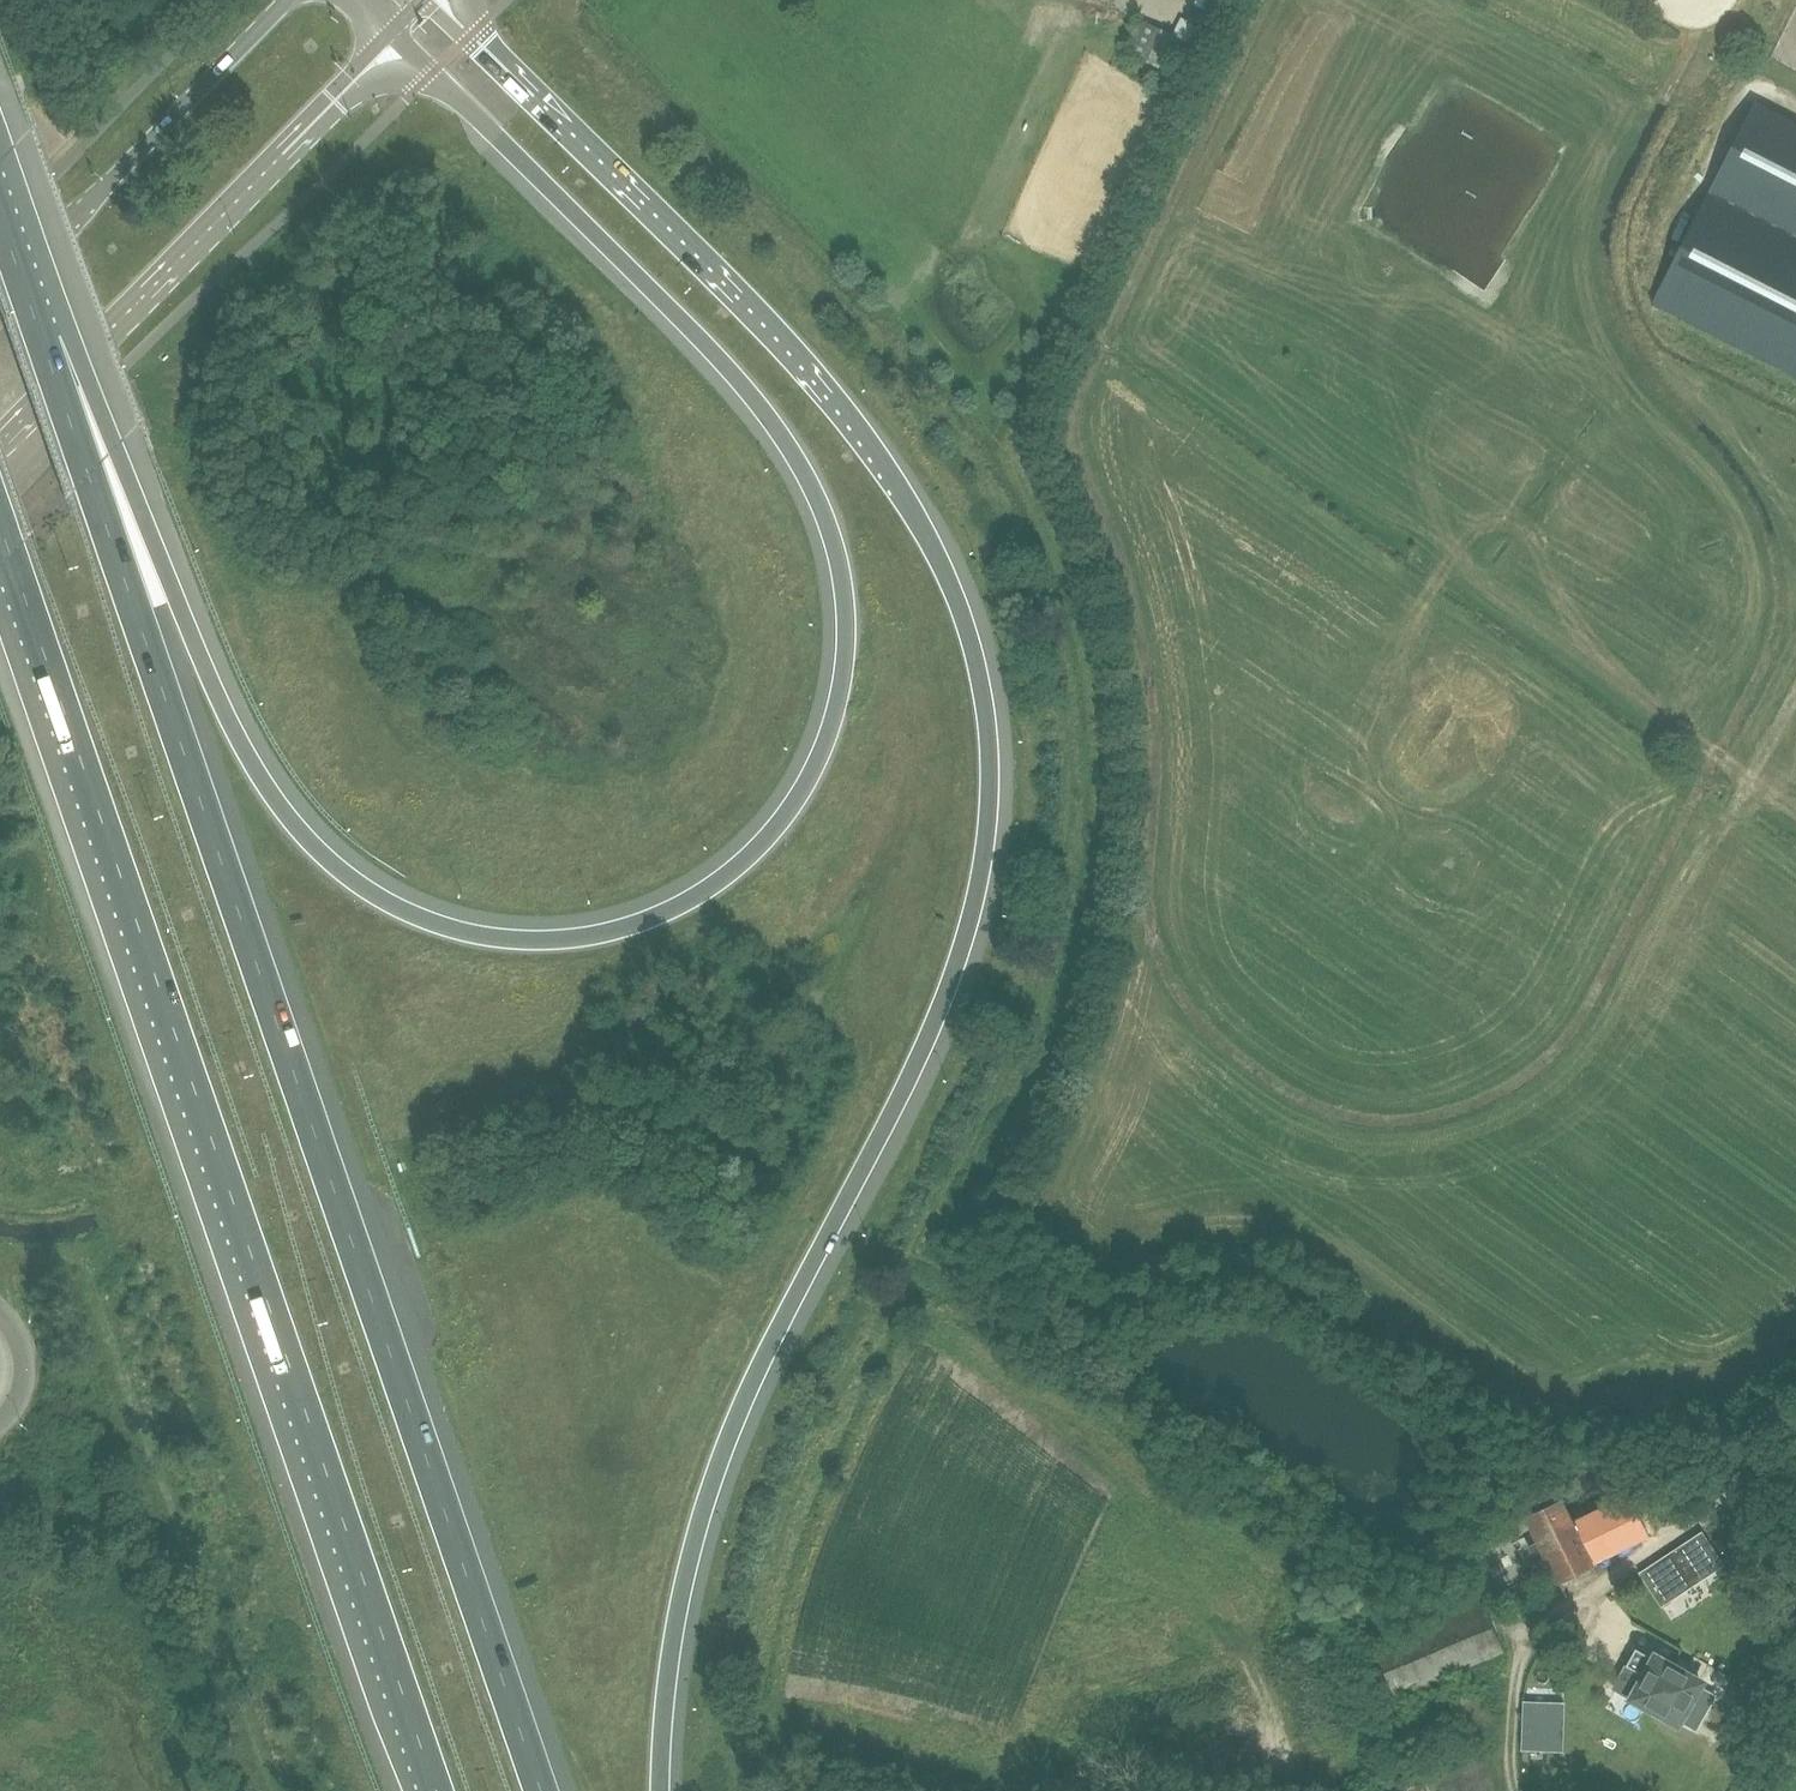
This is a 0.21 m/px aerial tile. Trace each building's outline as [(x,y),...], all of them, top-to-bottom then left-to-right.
[(1124,54),(1169,73),(1183,39),(1138,20),(1124,54)] [(1754,102),(1651,303),(1795,377),(1795,124),(1754,102)] [(1546,1563),(1556,1584),(1595,1565),(1594,1563),(1649,1537),(1629,1494),(1573,1520),(1562,1498),(1523,1517),(1525,1520),(1464,1550),(1485,1593),(1546,1563)] [(1662,1607),(1720,1569),(1699,1537),(1641,1575),(1662,1607)] [(1395,1697),(1504,1651),(1482,1600),(1373,1646),(1395,1697)] [(1678,1724),(1701,1682),(1655,1656),(1631,1698),(1678,1724)] [(1547,1702),(1523,1701),(1521,1750),(1546,1751),(1547,1702)]
